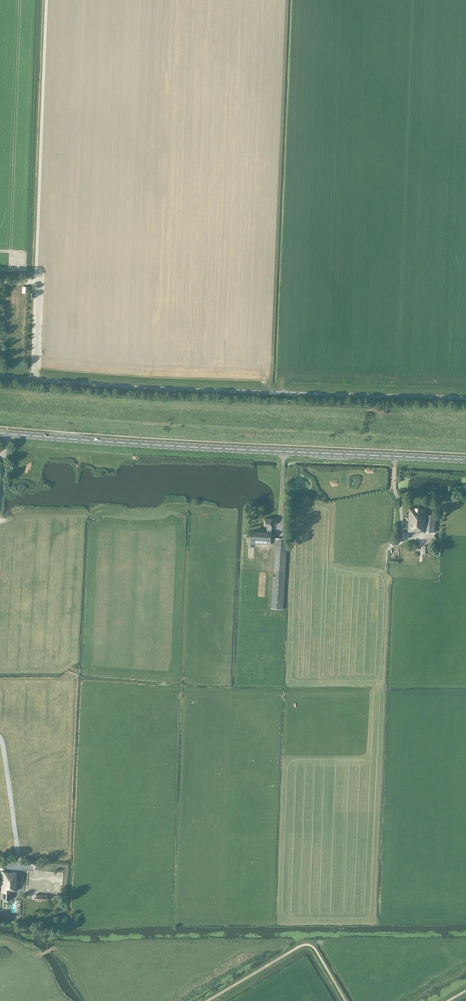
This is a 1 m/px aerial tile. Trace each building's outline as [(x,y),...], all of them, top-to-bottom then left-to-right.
[(408,514),(405,513),(405,518),(408,518),(408,531),(420,532),(420,531),(435,532),(436,514),(426,514),(427,508),(409,507),(408,514)] [(273,526),(273,518),(264,518),(264,525),(267,526),(267,531),(251,530),(251,539),(251,543),(271,544),(271,540),(272,526),(273,526)] [(283,609),(288,538),(275,538),(273,570),(276,570),(276,576),(273,576),(271,608),(283,609)] [(2,871),(2,880),(1,899),(11,899),(11,891),(17,891),(17,872),(2,871)]
